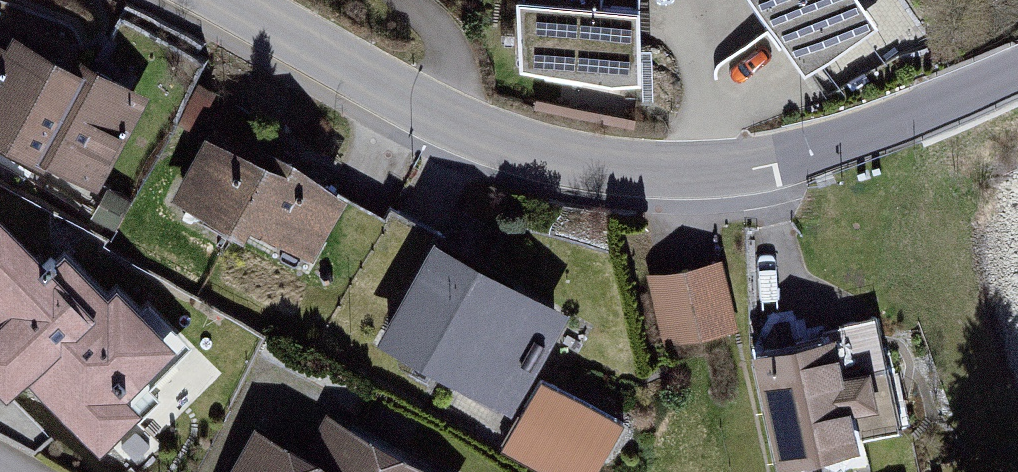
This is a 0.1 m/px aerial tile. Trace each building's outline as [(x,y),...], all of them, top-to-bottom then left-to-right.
[(520,73),(650,76),(652,3),(571,1),(571,0),(522,0),(520,73)] [(815,81),(887,32),(866,0),(760,0),(815,81)] [(0,49),(0,151),(104,202),(155,98),(34,39),(23,61),(0,49)] [(310,262),(346,194),(265,152),(258,164),(207,137),(170,208),(246,248),(254,232),(310,262)] [(0,225),(0,402),(14,417),(38,395),(103,464),(146,424),(126,403),(184,350),(124,285),(108,300),(69,258),(48,277),(0,225)] [(576,315),(440,243),(382,353),(518,425),(576,315)] [(727,267),(653,283),(669,352),(742,336),(727,267)] [(886,329),(756,357),(779,465),(909,437),(886,329)] [(629,431),(547,388),(510,459),(535,471),(607,471),(629,431)] [(330,420),(309,461),(259,436),(241,471),(433,471),(330,420)]
